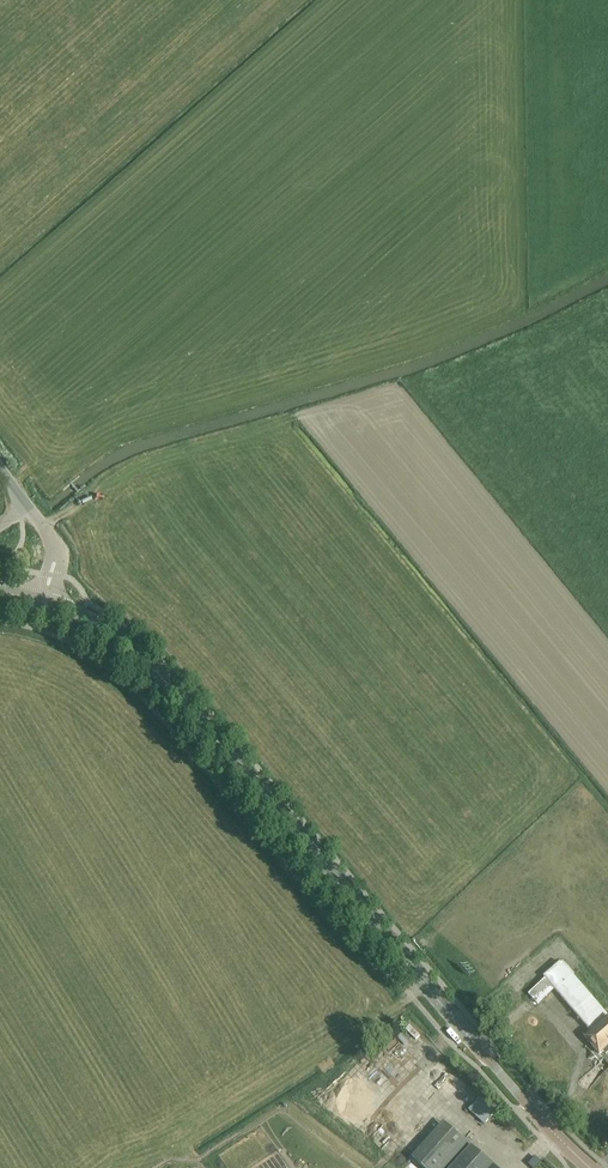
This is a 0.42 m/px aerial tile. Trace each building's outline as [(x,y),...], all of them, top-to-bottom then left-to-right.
[(544,976),(546,978),(561,997),(591,1032),(585,1037),(600,1054),(603,1051),(607,1046),(607,1016),(561,962),(553,968),(544,976)] [(479,1098),(467,1111),(484,1125),(495,1113),(479,1098)] [(471,1146),(451,1167),(496,1167),(471,1146)]
